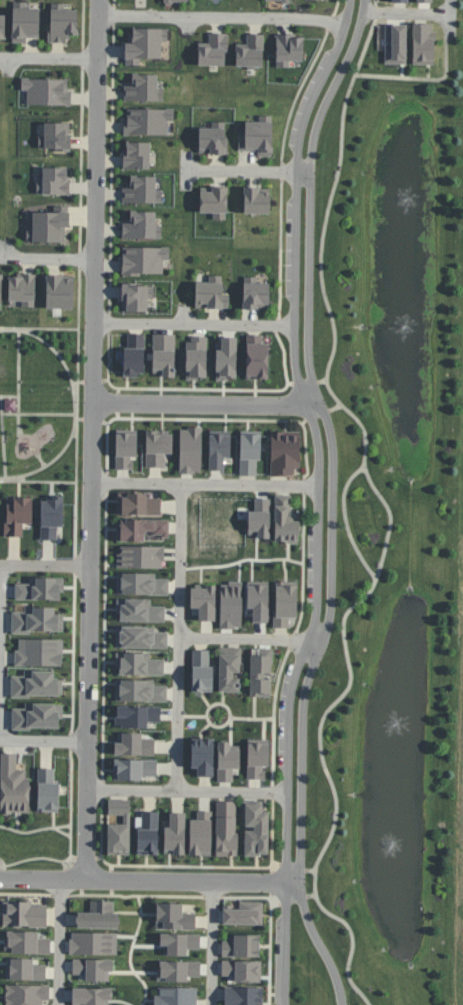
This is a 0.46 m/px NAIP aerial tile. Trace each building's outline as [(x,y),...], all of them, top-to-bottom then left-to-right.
[(9,0),(28,0),(28,7),(39,7),(39,39),(27,38),(27,47),(9,47),(9,0)] [(263,8),(263,0),(292,0),(292,7),(263,8)] [(48,1),(75,2),(74,39),(64,39),(64,44),(47,44),(48,1)] [(412,64),(434,64),(434,23),(413,23),(412,64)] [(407,64),(407,24),(385,24),(385,63),(407,64)] [(160,29),(160,31),(167,31),(167,43),(160,43),(160,59),(140,59),(140,66),(127,65),(127,59),(124,59),(124,44),(130,44),(130,29),(160,29)] [(199,64),(199,47),(212,47),(212,33),(226,33),(226,35),(227,35),(227,51),(226,51),(226,64),(199,64)] [(237,65),(237,45),(247,45),(247,35),(260,36),(260,45),(263,45),(263,65),(237,65)] [(277,62),(277,61),(276,61),(276,35),(290,35),(290,38),(303,38),(303,62),(277,62)] [(126,99),(126,82),(135,82),(135,70),(161,70),(161,99),(126,99)] [(28,105),(29,92),(22,91),(22,80),(67,81),(66,93),(72,93),(71,106),(28,105)] [(124,135),(124,117),(128,117),(128,108),(173,108),(173,119),(167,119),(167,135),(124,135)] [(246,120),(260,121),(260,118),(269,118),(269,121),(273,121),(273,155),(259,155),(259,150),(246,150),(246,148),(240,148),(241,134),(246,134),(246,120)] [(42,119),(71,119),(71,151),(34,152),(34,133),(42,133),(42,119)] [(200,149),(200,121),(227,121),(227,149),(200,149)] [(123,168),(123,147),(128,147),(128,139),(153,140),(153,152),(156,152),(156,168),(123,168)] [(43,168),(67,169),(66,178),(71,178),(70,195),(38,194),(38,182),(43,182),(43,168)] [(124,202),(124,182),(132,182),(132,172),(152,172),(152,182),(157,182),(157,189),(163,189),(162,202),(124,202)] [(271,191),(271,211),(246,211),(246,185),(258,185),(258,190),(271,191)] [(200,212),(200,191),(212,191),(212,186),(224,186),(224,191),(227,191),(227,212),(225,212),(225,217),(213,217),(213,212),(200,212)] [(31,209),(51,209),(51,203),(69,203),(68,249),(21,248),(22,228),(31,228),(31,209)] [(161,239),(124,238),(124,218),(131,218),(131,211),(151,211),(151,218),(156,218),(156,223),(161,223),(161,239)] [(162,275),(134,275),(134,277),(122,277),(123,248),(168,248),(168,260),(162,260),(162,275)] [(43,269),(73,269),(73,312),(43,312),(43,269)] [(8,270),(37,271),(36,309),(7,309),(8,270)] [(228,307),(195,307),(195,279),(208,279),(208,275),(219,275),(219,279),(223,280),(223,292),(228,292),(228,307)] [(243,281),(249,281),(249,279),(256,279),(256,284),(269,284),(269,309),(243,309),(243,281)] [(146,311),(125,311),(125,300),(121,300),(121,286),(125,286),(125,287),(149,287),(149,288),(154,288),(154,301),(146,300),(146,311)] [(125,376),(125,347),(128,347),(128,333),(143,333),(143,347),(144,347),(144,372),(138,372),(138,376),(125,376)] [(247,379),(247,333),(260,333),(260,339),(269,339),(269,379),(247,379)] [(174,377),(175,334),(153,334),(152,371),(163,371),(162,377),(174,377)] [(186,378),(206,379),(207,336),(186,336),(186,378)] [(215,378),(236,379),(237,337),(216,336),(215,378)] [(5,400),(15,400),(15,411),(5,411),(5,400)] [(148,466),(148,426),(159,427),(159,430),(170,430),(170,451),(165,451),(165,466),(148,466)] [(179,473),(201,473),(202,428),(180,427),(179,473)] [(137,457),(137,430),(116,430),(115,469),(133,470),(133,457),(137,457)] [(224,470),(224,457),(230,457),(231,431),(209,431),(209,470),(224,470)] [(272,475),(272,431),(296,431),(296,442),(301,442),(301,467),(295,467),(295,475),(272,475)] [(241,476),(241,432),(262,432),(261,459),(255,459),(255,476),(241,476)] [(160,513),(118,513),(118,493),(127,493),(127,490),(148,490),(148,499),(161,499),(160,513)] [(276,492),(293,492),(293,516),(300,516),(300,540),(276,540),(276,492)] [(41,538),(41,496),(63,496),(63,523),(55,523),(55,538),(41,538)] [(32,499),(32,523),(24,523),(24,537),(6,536),(6,522),(8,522),(8,504),(13,504),(13,498),(32,499)] [(248,534),(257,535),(257,538),(269,539),(270,498),(255,498),(255,511),(248,511),(248,534)] [(119,541),(119,520),(145,520),(145,521),(156,521),(156,520),(169,520),(169,537),(163,537),(163,535),(155,535),(155,531),(142,531),(142,541),(119,541)] [(122,542),(169,544),(168,567),(121,566),(122,542)] [(122,569),(160,570),(159,575),(173,575),(173,593),(121,592),(122,569)] [(33,571),(70,571),(69,603),(16,603),(17,576),(33,576),(33,571)] [(220,628),(242,628),(242,583),(220,582),(220,628)] [(269,582),(247,582),(247,608),(253,608),(253,623),(268,623),(269,582)] [(215,585),(191,585),(190,608),(199,608),(199,621),(215,621),(215,585)] [(297,617),(288,617),(288,629),(273,629),(274,612),(276,612),(276,585),(297,585),(297,617)] [(122,597),(154,597),(154,603),(170,603),(170,620),(122,620),(122,597)] [(63,632),(64,614),(54,614),(55,607),(24,607),(24,611),(12,611),(12,631),(63,632)] [(120,625),(159,625),(159,631),(171,631),(171,647),(120,646),(120,625)] [(15,649),(15,665),(62,666),(63,639),(19,638),(19,649),(15,649)] [(194,690),(194,648),(210,648),(209,655),(215,655),(214,690),(194,690)] [(222,649),(243,649),(243,668),(237,668),(236,675),(241,675),(241,691),(222,691),(222,649)] [(119,651),(154,651),(154,657),(168,657),(168,674),(119,674),(119,651)] [(252,695),(252,652),(274,652),(274,670),(262,670),(262,675),(274,676),(274,695),(252,695)] [(11,696),(62,696),(63,678),(54,678),(54,671),(24,670),(24,675),(11,675),(11,696)] [(119,679),(158,680),(157,685),(169,685),(169,698),(118,697),(119,679)] [(28,696),(69,697),(68,735),(13,734),(13,702),(26,702),(28,696)] [(120,704),(163,706),(163,721),(151,721),(151,727),(119,727),(120,704)] [(155,753),(118,753),(118,738),(124,739),(125,729),(143,729),(143,739),(156,739),(155,753)] [(194,765),(194,737),(214,737),(214,774),(199,774),(199,765),(194,765)] [(248,740),(247,779),(267,779),(268,741),(248,740)] [(240,746),(230,746),(230,742),(218,741),(217,781),(233,782),(233,768),(240,769),(240,746)] [(1,753),(17,753),(17,769),(27,769),(27,778),(29,778),(29,813),(1,812),(1,753)] [(116,781),(116,763),(157,763),(157,781),(116,781)] [(39,769),(52,769),(52,782),(60,782),(59,811),(39,811),(39,769)] [(107,855),(130,855),(130,799),(107,799),(107,855)] [(217,857),(237,857),(237,834),(235,834),(235,802),(217,802),(217,857)] [(199,805),(216,805),(215,857),(191,857),(192,812),(199,812),(199,805)] [(244,805),(244,826),(252,827),(252,831),(244,831),(244,856),(266,857),(266,813),(262,813),(262,805),(244,805)] [(158,853),(138,853),(138,826),(141,826),(141,813),(158,813),(158,853)] [(185,815),(185,854),(163,854),(164,829),(170,829),(170,814),(185,815)] [(157,925),(158,900),(185,900),(185,911),(196,912),(196,925),(157,925)] [(226,900),(266,901),(266,928),(225,928),(226,900)] [(5,924),(5,902),(33,902),(33,906),(48,906),(48,925),(5,924)] [(77,928),(117,929),(117,913),(114,913),(114,902),(91,902),(91,913),(77,913),(77,928)] [(38,932),(6,931),(5,952),(50,953),(51,938),(37,938),(38,932)] [(117,933),(70,932),(70,954),(117,955),(117,933)] [(186,956),(186,949),(200,949),(200,934),(161,933),(161,955),(186,956)] [(224,940),(233,941),(233,935),(260,935),(259,957),(224,957),(224,940)] [(33,958),(7,958),(7,979),(46,980),(46,965),(33,964),(33,958)] [(224,982),(264,982),(264,959),(224,959),(224,982)] [(188,982),(188,976),(200,977),(201,961),(158,960),(158,981),(188,982)] [(118,981),(117,1004),(89,1004),(89,1002),(70,1001),(71,979),(118,981)] [(43,998),(43,1004),(5,1004),(5,983),(50,983),(50,999),(43,998)] [(260,984),(259,1004),(226,1004),(226,984),(260,984)] [(198,985),(198,1004),(155,1004),(155,992),(160,992),(160,985),(198,985)]
